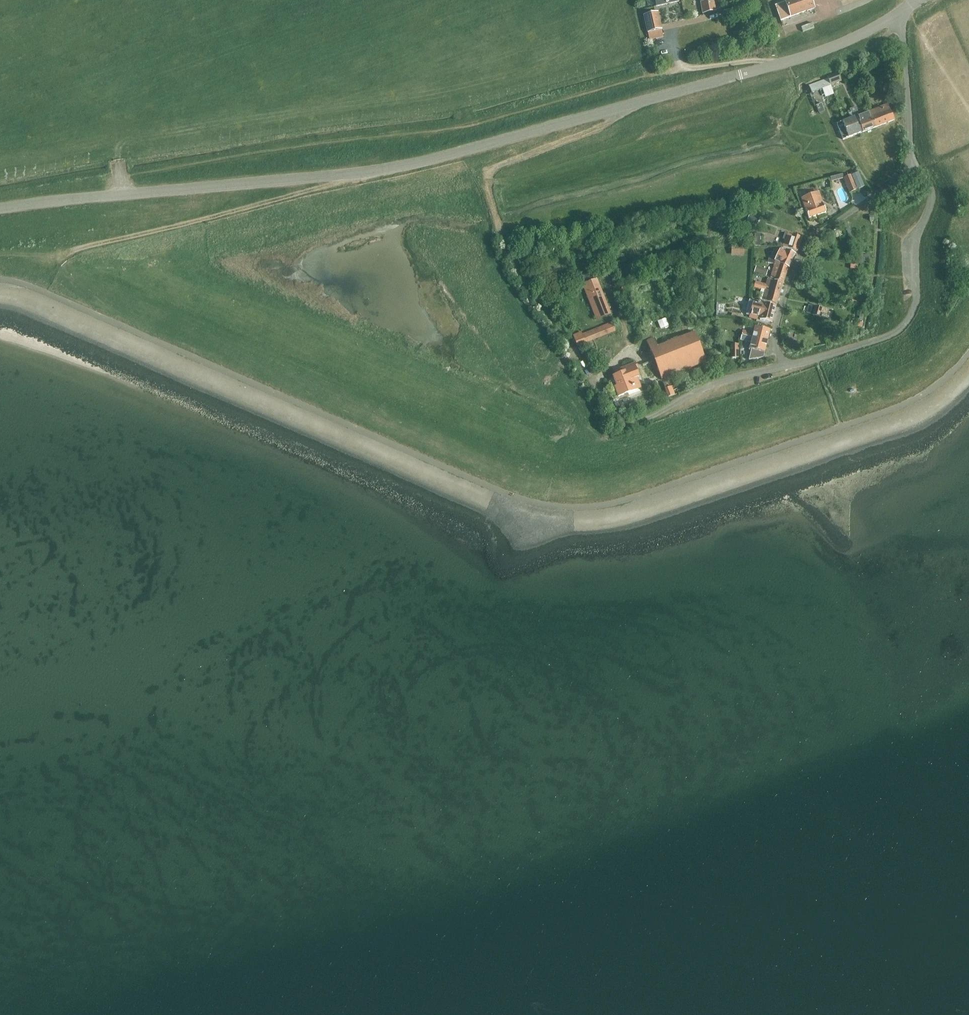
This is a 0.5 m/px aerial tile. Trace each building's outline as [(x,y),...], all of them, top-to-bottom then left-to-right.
[(703,13),(716,11),(714,0),(708,0),(701,1),(703,13)] [(781,21),(814,9),(811,0),(791,0),(776,6),(781,21)] [(644,16),(649,39),(663,37),(658,13),(644,16)] [(827,75),(828,77),(833,92),(835,92),(832,83),(841,79),(838,71),(827,75)] [(833,92),(828,77),(808,85),(812,94),(823,89),(826,97),(834,94),(833,92)] [(868,110),(875,127),(894,120),(888,104),(871,111),(870,109),(868,110)] [(875,127),(868,110),(865,111),(866,112),(860,115),(857,107),(850,109),(853,117),(856,116),(862,132),(875,127)] [(859,132),(853,117),(837,123),(843,138),(859,132)] [(842,177),(848,192),(856,189),(850,174),(842,177)] [(800,198),(808,218),(824,211),(817,192),(800,198)] [(747,221),(758,226),(761,217),(751,213),(747,221)] [(783,245),(797,250),(801,237),(785,232),(783,239),(785,239),(783,245)] [(732,255),(745,256),(745,247),(732,246),(732,255)] [(774,261),(787,268),(794,254),(785,250),(784,252),(780,250),(774,261)] [(787,268),(774,261),(768,260),(767,262),(773,263),(773,264),(770,277),(774,278),(774,279),(782,281),(787,268)] [(583,285),(597,319),(609,315),(592,271),(582,275),(586,284),(583,285)] [(762,289),(777,293),(779,294),(782,284),(766,280),(765,284),(757,282),(755,288),(762,289)] [(775,303),(777,293),(762,289),(761,293),(756,292),(754,297),(775,303)] [(761,303),(754,301),(750,316),(760,319),(760,320),(772,323),(776,306),(761,303)] [(812,315),(820,317),(822,309),(814,307),(812,315)] [(575,337),(580,350),(588,347),(586,343),(616,332),(612,323),(575,337)] [(741,335),(767,342),(770,330),(755,327),(753,334),(743,331),(741,335)] [(661,380),(706,362),(695,333),(658,347),(655,337),(646,340),(661,380)] [(763,358),(767,342),(741,335),(740,339),(751,342),(749,349),(752,350),(750,360),(763,358)] [(615,388),(618,397),(635,390),(641,387),(637,377),(638,377),(633,364),(619,369),(621,374),(613,377),(617,387),(615,388)] [(664,388),(667,396),(674,394),(670,386),(664,388)]
